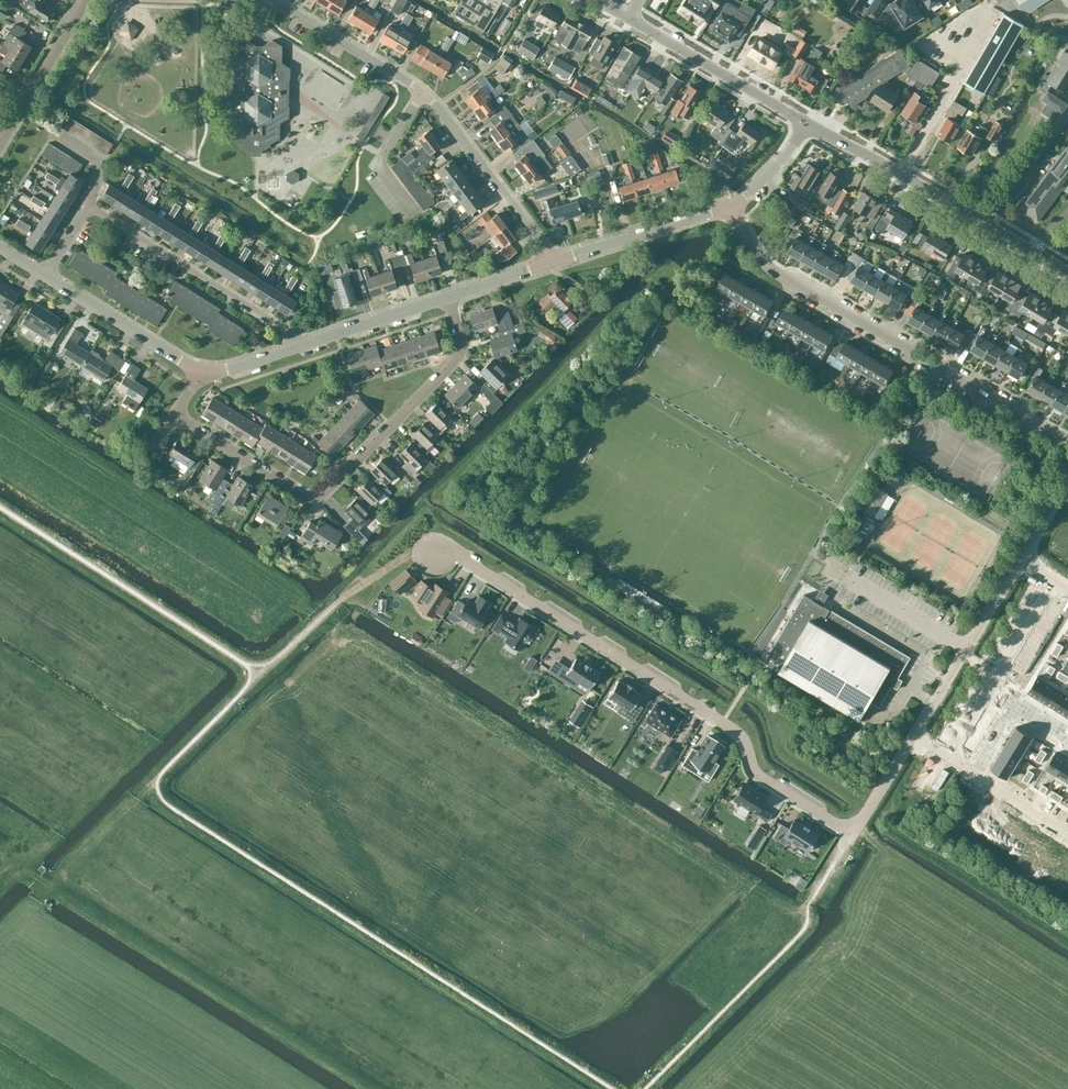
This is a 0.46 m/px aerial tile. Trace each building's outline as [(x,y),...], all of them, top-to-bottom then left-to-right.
[(34,1),(32,0),(27,0),(22,7),(46,21),(53,10),(40,2),(41,0),(35,0),(34,1)] [(327,6),(333,10),(331,12),(337,15),(338,13),(339,11),(342,13),(345,7),(343,5),(346,0),(331,0),(327,6)] [(377,4),(370,0),(367,5),(370,7),(374,9),(377,4)] [(398,13),(406,0),(397,0),(392,9),(398,13)] [(454,12),(465,18),(485,30),(502,0),(461,0),(454,12)] [(494,18),(497,19),(507,3),(512,7),(516,0),(503,0),(493,17),(494,18)] [(681,11),(691,17),(691,18),(693,19),(700,23),(712,5),(716,7),(720,0),(688,0),(681,11)] [(848,6),(855,11),(864,0),(852,0),(848,6)] [(901,19),(903,17),(908,25),(923,15),(913,0),(896,0),(891,3),(892,5),(890,6),(887,4),(888,4),(883,0),(875,0),(869,9),(879,16),(884,9),(890,12),(895,9),(901,19)] [(1023,8),(1030,11),(1047,0),(1018,0),(1023,8)] [(728,2),(711,30),(719,35),(720,36),(720,35),(722,37),(723,37),(731,42),(742,23),(746,25),(751,15),(728,2)] [(356,5),(349,18),(348,19),(359,26),(364,18),(367,12),(370,8),(370,7),(367,5),(364,10),(356,5)] [(544,6),(536,19),(538,20),(545,24),(552,28),(559,16),(544,6)] [(370,8),(367,12),(364,18),(359,26),(370,33),(379,19),(376,18),(373,15),(376,10),(374,9),(370,7),(370,8)] [(840,8),(836,15),(859,29),(863,22),(840,8)] [(1005,13),(965,82),(984,94),(1024,24),(1010,16),(1012,14),(1007,11),(1006,14),(1005,13)] [(409,23),(413,18),(413,17),(410,15),(407,13),(403,19),(409,23)] [(567,15),(566,18),(554,38),(563,43),(562,44),(571,49),(572,48),(580,53),(593,30),(567,15)] [(493,17),(484,31),(489,34),(498,20),(497,19),(494,18),(493,17)] [(507,18),(499,30),(505,33),(512,22),(507,18)] [(761,18),(753,32),(761,36),(769,23),(761,18)] [(406,29),(409,23),(403,19),(399,25),(397,24),(396,25),(392,22),(388,24),(380,38),(391,45),(400,31),(402,27),(406,29)] [(128,20),(119,32),(131,40),(140,28),(128,20)] [(543,29),(545,24),(538,20),(535,25),(543,29)] [(14,25),(2,45),(24,58),(32,46),(31,45),(21,39),(26,32),(14,25)] [(403,52),(411,38),(414,34),(406,29),(402,27),(400,31),(391,45),(403,52)] [(597,38),(588,52),(594,55),(590,61),(601,68),(605,62),(616,43),(605,36),(602,41),(597,38)] [(439,50),(442,52),(450,38),(447,37),(439,50)] [(454,41),(450,38),(442,52),(446,54),(454,41)] [(758,39),(750,54),(774,67),(779,59),(782,53),(783,52),(783,51),(759,38),(758,39)] [(225,105),(225,106),(225,116),(234,121),(234,137),(243,143),(243,145),(252,151),(261,151),(269,146),(269,143),(279,138),(279,122),(288,117),(290,67),(281,62),(281,45),(272,39),(263,45),(255,45),(246,39),(236,44),(236,61),(227,67),(226,77),(235,82),(234,100),(225,105)] [(525,39),(518,50),(533,59),(540,47),(525,39)] [(793,55),(801,59),(810,43),(802,39),(794,52),(792,55),(793,55)] [(412,58),(431,70),(440,56),(420,44),(412,58)] [(2,71),(6,64),(17,70),(24,58),(2,45),(0,48),(0,51),(5,54),(2,60),(0,59),(0,70),(2,71)] [(483,46),(477,55),(488,63),(494,54),(483,46)] [(645,87),(654,92),(662,79),(635,63),(639,57),(623,47),(605,78),(638,98),(645,87)] [(815,66),(818,59),(823,51),(815,47),(807,61),(802,58),(790,78),(803,86),(815,66)] [(903,70),(924,83),(931,87),(940,72),(917,58),(912,66),(911,65),(900,48),(840,86),(838,85),(831,97),(838,101),(839,99),(845,103),(848,101),(852,107),(868,96),(873,88),(881,83),(887,80),(903,70)] [(1067,84),(1067,52),(1065,51),(1047,82),(1063,92),(1067,84)] [(451,63),(445,60),(440,56),(431,70),(442,77),(451,63)] [(556,57),(550,68),(570,80),(576,68),(556,57)] [(463,62),(458,58),(454,65),(460,68),(463,62)] [(503,58),(496,68),(495,69),(503,75),(511,64),(503,58)] [(826,64),(818,59),(815,66),(803,86),(816,93),(823,81),(815,76),(820,69),(822,70),(826,64)] [(671,96),(682,80),(671,73),(655,97),(664,103),(659,111),(666,115),(676,100),(671,96)] [(593,88),(577,78),(572,86),(589,96),(593,88)] [(887,80),(881,83),(882,84),(872,99),(882,105),(881,107),(887,111),(888,112),(898,95),(899,95),(899,94),(887,87),(890,83),(887,80)] [(473,109),(490,97),(487,94),(486,91),(482,86),(479,82),(478,81),(468,88),(468,89),(472,94),(465,99),(473,109)] [(500,84),(494,89),(498,95),(504,90),(500,84)] [(686,120),(694,108),(692,107),(701,92),(690,85),(680,100),(678,99),(671,111),(686,120)] [(481,120),(487,115),(490,120),(506,107),(503,102),(498,105),(493,99),(498,95),(494,89),(487,94),(490,97),(473,109),(481,120)] [(914,120),(915,121),(931,96),(923,91),(920,95),(916,92),(902,112),(908,116),(908,118),(912,121),(914,120)] [(1067,104),(1067,103),(1048,91),(1043,99),(1063,112),(1067,104)] [(959,112),(963,114),(967,107),(954,100),(946,115),(948,117),(938,134),(951,142),(961,124),(954,120),(959,112)] [(710,134),(720,140),(728,128),(735,119),(728,114),(730,112),(715,101),(704,118),(716,126),(710,134)] [(972,118),(978,108),(973,105),(967,115),(972,118)] [(519,123),(514,118),(506,107),(490,120),(495,126),(489,130),(497,140),(509,131),(518,124),(519,123)] [(64,129),(71,118),(66,115),(59,126),(64,129)] [(530,131),(537,127),(530,115),(523,120),(530,131)] [(71,117),(71,118),(64,129),(69,132),(76,121),(71,117)] [(996,120),(987,135),(995,140),(1003,125),(996,120)] [(81,124),(76,121),(69,132),(74,135),(81,124)] [(736,133),(728,128),(720,140),(718,143),(734,154),(745,140),(752,145),(760,133),(744,122),(736,133)] [(79,138),(86,127),(81,124),(74,135),(79,138)] [(531,140),(524,131),(518,124),(509,131),(497,140),(505,151),(511,146),(515,152),(531,140)] [(968,129),(958,146),(973,154),(988,129),(981,125),(976,133),(968,129)] [(79,138),(85,142),(92,130),(86,127),(79,138)] [(85,142),(90,145),(97,133),(92,130),(85,142)] [(406,164),(409,168),(413,173),(435,157),(431,152),(440,145),(429,131),(418,139),(423,145),(417,150),(420,154),(406,164)] [(666,132),(662,138),(675,146),(680,138),(674,135),(673,137),(666,132)] [(102,137),(97,133),(90,145),(95,148),(102,137)] [(107,140),(102,137),(95,148),(100,151),(107,140)] [(518,159),(514,162),(522,173),(534,164),(533,163),(544,155),(532,139),(531,140),(515,152),(514,153),(518,159)] [(107,140),(100,151),(106,155),(113,144),(107,140)] [(55,146),(48,142),(41,154),(47,158),(55,146)] [(563,143),(556,147),(564,158),(570,154),(563,143)] [(47,158),(53,162),(60,150),(55,146),(47,158)] [(410,161),(419,154),(413,146),(404,154),(410,161)] [(1021,208),(1038,221),(1067,181),(1067,147),(1021,208)] [(60,150),(53,162),(59,166),(66,154),(60,150)] [(611,151),(603,154),(607,165),(615,162),(611,151)] [(656,171),(663,169),(657,152),(651,154),(656,171)] [(72,157),(66,154),(59,166),(64,169),(72,157)] [(568,172),(578,164),(571,154),(561,162),(568,172)] [(64,169),(70,172),(70,173),(77,161),(72,157),(64,169)] [(391,167),(395,172),(405,163),(402,158),(391,167)] [(438,189),(446,183),(461,171),(452,159),(437,171),(443,179),(435,184),(438,189)] [(728,168),(716,160),(711,167),(723,176),(728,168)] [(82,164),(77,161),(70,173),(75,176),(82,164)] [(628,180),(635,178),(629,161),(623,163),(628,180)] [(409,168),(406,164),(405,163),(395,172),(398,177),(409,168)] [(530,184),(542,175),(551,167),(549,163),(539,171),(534,164),(522,173),(530,184)] [(813,165),(811,164),(803,177),(799,174),(792,186),(795,187),(800,190),(803,185),(810,189),(821,170),(820,170),(821,168),(820,166),(815,163),(814,163),(813,165)] [(409,168),(398,177),(402,182),(413,174),(413,173),(409,168)] [(676,168),(661,173),(665,186),(680,181),(676,168)] [(835,171),(834,173),(832,171),(820,190),(827,194),(823,201),(833,206),(840,194),(834,191),(842,178),(841,177),(842,175),(842,174),(836,170),(835,171)] [(293,171),(288,174),(288,179),(292,182),(297,180),(297,174),(293,171)] [(446,199),(454,193),(469,182),(461,171),(446,183),(451,189),(443,195),(446,199)] [(45,177),(51,181),(55,175),(49,172),(45,177)] [(58,182),(76,193),(83,181),(75,176),(70,173),(70,172),(66,179),(62,176),(60,179),(58,182)] [(129,173),(125,179),(131,183),(135,177),(129,173)] [(413,174),(402,182),(406,186),(417,178),(413,173),(413,174)] [(600,173),(587,177),(589,183),(603,179),(600,173)] [(651,190),(665,186),(661,173),(647,178),(651,190)] [(60,179),(55,175),(51,181),(57,184),(58,182),(60,179)] [(420,183),(417,178),(406,186),(410,191),(420,183)] [(647,178),(633,182),(637,195),(651,190),(647,178)] [(127,189),(131,183),(125,179),(122,186),(124,187),(127,189)] [(587,180),(581,182),(585,194),(591,192),(587,180)] [(55,196),(68,205),(76,193),(58,182),(57,184),(55,187),(59,190),(55,196)] [(454,210),(462,204),(477,192),(469,182),(454,193),(459,200),(451,206),(454,210)] [(633,182),(618,187),(623,200),(637,195),(633,182)] [(420,183),(410,191),(413,196),(424,188),(420,183)] [(101,197),(113,204),(121,192),(124,187),(122,186),(119,184),(116,189),(109,184),(101,197)] [(545,188),(547,193),(559,190),(557,184),(545,188)] [(157,191),(152,188),(149,194),(154,197),(157,191)] [(413,196),(417,201),(428,193),(424,188),(413,196)] [(844,189),(832,210),(840,214),(851,193),(844,189)] [(855,207),(868,215),(873,218),(868,227),(872,229),(880,215),(877,213),(883,204),(877,200),(877,199),(864,191),(855,207)] [(113,204),(124,212),(132,199),(121,192),(113,204)] [(484,202),(477,192),(462,204),(467,210),(459,216),(462,220),(470,213),(484,202)] [(417,201),(421,206),(431,197),(428,193),(417,201)] [(150,203),(150,202),(154,197),(149,194),(145,200),(147,201),(150,203)] [(30,200),(36,204),(39,199),(34,195),(30,200)] [(797,195),(793,201),(805,208),(809,202),(797,195)] [(55,196),(48,208),(61,216),(68,205),(55,196)] [(431,197),(421,206),(424,210),(435,203),(431,197)] [(550,209),(554,222),(568,217),(564,204),(556,207),(553,198),(550,199),(543,201),(547,210),(550,209)] [(45,202),(39,199),(36,204),(42,208),(45,202)] [(124,212),(136,219),(144,206),(132,199),(124,212)] [(578,200),(564,204),(568,217),(583,213),(578,200)] [(147,201),(144,206),(150,210),(153,204),(150,202),(150,203),(147,201)] [(176,202),(172,208),(177,212),(181,206),(176,202)] [(136,219),(148,226),(156,214),(150,210),(144,206),(136,219)] [(593,206),(583,209),(585,215),(595,212),(593,206)] [(48,208),(40,220),(54,228),(61,216),(48,208)] [(174,217),(177,212),(172,208),(168,214),(174,217)] [(885,233),(887,228),(904,239),(913,224),(902,218),(903,215),(891,208),(886,216),(884,214),(876,227),(885,233)] [(845,211),(835,227),(842,232),(852,216),(845,211)] [(487,222),(496,234),(507,226),(498,214),(491,218),(487,212),(477,219),(482,226),(487,222)] [(3,226),(9,217),(5,214),(0,221),(0,224),(3,226)] [(168,221),(156,214),(148,226),(160,234),(168,221)] [(790,215),(785,223),(793,227),(797,219),(790,215)] [(199,216),(195,222),(201,226),(205,220),(199,216)] [(16,223),(22,227),(25,222),(19,218),(16,223)] [(46,240),(54,228),(40,220),(33,231),(46,240)] [(179,228),(168,221),(160,234),(171,241),(179,228)] [(28,231),(29,229),(31,226),(25,222),(22,227),(28,231)] [(197,232),(201,226),(195,222),(191,228),(194,230),(197,232)] [(516,238),(507,226),(496,234),(493,237),(498,243),(501,241),(504,245),(493,254),(499,261),(507,259),(517,252),(510,242),(516,238)] [(187,233),(179,228),(171,241),(183,248),(191,236),(187,233)] [(796,238),(788,252),(801,259),(809,244),(807,243),(799,239),(804,231),(799,228),(794,237),(796,238)] [(39,251),(46,240),(33,231),(33,232),(29,229),(28,231),(26,233),(31,235),(26,243),(39,251)] [(222,232),(218,238),(224,241),(227,235),(222,232)] [(922,249),(923,247),(945,259),(953,246),(931,233),(929,237),(924,234),(917,246),(922,249)] [(811,235),(807,243),(809,244),(801,259),(812,266),(821,251),(818,250),(811,246),(816,238),(811,235)] [(183,248),(195,256),(203,243),(196,239),(191,236),(183,248)] [(220,247),(224,241),(218,238),(215,244),(220,247)] [(443,241),(437,242),(441,254),(447,252),(443,241)] [(840,273),(845,276),(863,243),(859,241),(845,265),(835,259),(840,252),(835,249),(831,257),(833,258),(824,273),(836,280),(840,273)] [(823,242),(818,250),(821,251),(812,266),(824,273),(833,258),(831,257),(823,252),(827,245),(823,242)] [(214,250),(203,243),(195,256),(206,263),(214,250)] [(851,281),(864,288),(872,273),(870,272),(862,268),(867,260),(862,257),(869,246),(863,243),(845,276),(851,280),(851,281)] [(432,256),(423,259),(429,277),(442,273),(436,255),(437,255),(434,245),(429,247),(432,256)] [(251,250),(245,246),(242,252),(247,256),(251,250)] [(79,248),(68,265),(81,273),(92,257),(79,248)] [(214,250),(206,263),(218,270),(226,258),(214,250)] [(238,258),(244,262),(247,256),(242,252),(238,258)] [(416,281),(429,277),(423,259),(414,262),(411,253),(406,254),(409,264),(410,264),(416,281)] [(959,271),(968,277),(978,259),(970,255),(969,256),(965,253),(962,259),(957,256),(947,274),(955,278),(959,271)] [(404,254),(398,256),(401,267),(408,264),(404,254)] [(395,269),(401,267),(398,256),(391,258),(395,269)] [(81,273),(94,282),(105,265),(92,257),(81,273)] [(345,269),(351,266),(348,257),(341,259),(345,269)] [(218,270),(230,278),(238,265),(226,258),(218,270)] [(977,282),(973,289),(980,293),(991,275),(986,273),(989,267),(985,265),(985,264),(978,259),(968,277),(977,282)] [(388,271),(378,274),(384,291),(397,287),(392,270),(393,270),(389,260),(385,261),(388,271)] [(269,261),(265,266),(270,270),(274,264),(269,261)] [(330,262),(316,267),(317,272),(318,276),(333,271),(330,262)] [(872,273),(864,288),(876,295),(884,280),(882,279),(874,275),(879,267),(874,264),(870,272),(872,273)] [(105,265),(94,282),(107,289),(115,276),(118,273),(105,265)] [(238,265),(230,278),(242,285),(250,272),(238,265)] [(267,275),(270,270),(265,266),(262,272),(267,275)] [(366,278),(371,295),(384,291),(378,274),(369,276),(367,267),(362,269),(365,279),(366,278)] [(359,268),(353,270),(357,281),(363,279),(359,268)] [(255,276),(250,272),(242,285),(253,292),(261,280),(265,274),(259,271),(255,276)] [(882,279),(884,280),(876,295),(888,302),(896,287),(894,286),(887,282),(891,274),(886,271),(882,279)] [(995,278),(991,275),(980,293),(987,297),(993,289),(1002,294),(1012,276),(1004,272),(1003,273),(999,271),(995,278)] [(717,286),(717,287),(726,292),(722,300),(726,302),(730,295),(728,294),(737,279),(725,272),(717,286)] [(339,293),(333,295),(337,307),(343,305),(343,306),(356,301),(351,284),(353,283),(350,273),(339,277),(335,278),(337,287),(339,293)] [(261,280),(253,292),(265,300),(273,287),(272,286),(275,281),(267,276),(267,275),(265,274),(261,280)] [(115,276),(107,289),(105,293),(118,301),(128,284),(115,276)] [(292,276),(288,282),(294,285),(297,279),(292,276)] [(1006,308),(1013,312),(1023,295),(1019,292),(1023,285),(1019,282),(1019,281),(1012,276),(1002,294),(1011,299),(1006,308)] [(905,310),(912,297),(899,289),(903,281),(898,278),(894,286),(896,287),(888,302),(900,309),(901,307),(905,310)] [(737,279),(728,294),(730,295),(738,299),(734,307),(738,309),(742,302),(740,301),(749,286),(737,279)] [(165,298),(180,307),(190,290),(175,281),(165,298)] [(7,326),(14,315),(7,311),(10,308),(19,294),(0,282),(0,312),(3,314),(0,319),(0,336),(1,337),(7,326)] [(290,291),(294,285),(288,282),(285,288),(290,291)] [(118,301),(131,309),(141,293),(128,284),(118,301)] [(556,302),(560,306),(556,311),(564,320),(571,314),(565,308),(572,301),(564,293),(567,291),(562,286),(559,288),(550,296),(548,294),(540,303),(548,311),(556,302)] [(749,286),(740,301),(742,302),(750,306),(746,314),(750,316),(754,309),(752,307),(761,293),(749,286)] [(285,294),(273,287),(265,300),(277,307),(285,294)] [(205,300),(190,290),(180,307),(195,316),(205,300)] [(1024,310),(1033,315),(1043,298),(1035,293),(1035,294),(1031,292),(1028,297),(1023,295),(1013,312),(1020,316),(1024,310)] [(141,293),(131,309),(144,318),(154,301),(141,293)] [(761,293),(752,307),(754,309),(762,313),(758,321),(762,323),(767,315),(765,314),(768,309),(773,300),(768,297),(761,293)] [(289,314),(297,302),(285,294),(277,307),(289,314)] [(908,321),(921,328),(929,313),(927,312),(920,308),(924,300),(920,298),(918,301),(914,299),(911,304),(915,306),(916,307),(908,321)] [(1050,303),(1051,302),(1043,298),(1033,315),(1042,321),(1038,327),(1035,333),(1042,337),(1045,331),(1056,314),(1051,311),(1054,306),(1050,303)] [(210,326),(218,313),(220,309),(205,300),(195,316),(210,326)] [(167,309),(154,301),(144,318),(157,326),(167,309)] [(51,347),(59,335),(52,331),(59,320),(46,312),(47,310),(34,302),(25,318),(22,323),(47,338),(44,343),(51,347)] [(927,312),(929,313),(921,328),(933,335),(941,320),(939,319),(932,315),(936,307),(932,304),(927,312)] [(785,307),(776,321),(786,327),(781,335),(786,337),(790,330),(788,328),(797,314),(785,307)] [(475,330),(497,323),(499,331),(507,328),(502,313),(495,316),(492,308),(470,315),(475,330)] [(1056,314),(1045,331),(1053,336),(1058,327),(1067,333),(1067,331),(1067,311),(1065,309),(1060,317),(1056,314)] [(572,312),(571,314),(564,320),(556,311),(555,310),(552,313),(567,329),(578,318),(572,312)] [(944,311),(939,319),(941,320),(933,335),(945,342),(953,327),(951,326),(944,322),(948,314),(944,311)] [(207,329),(220,338),(231,321),(218,313),(210,326),(207,329)] [(797,314),(788,328),(790,330),(798,334),(794,342),(798,344),(802,337),(800,335),(809,321),(797,314)] [(951,326),(953,327),(945,342),(957,349),(961,342),(967,345),(974,332),(968,329),(965,334),(956,329),(960,321),(956,318),(951,326)] [(244,329),(231,321),(220,338),(233,346),(244,329)] [(809,321),(800,335),(802,337),(810,341),(805,349),(810,351),(814,344),(812,342),(821,328),(809,321)] [(523,324),(512,328),(500,332),(502,338),(491,341),(495,356),(517,349),(512,335),(515,334),(516,335),(525,332),(523,324)] [(992,342),(990,341),(983,337),(988,329),(983,326),(978,335),(974,332),(967,345),(972,348),(971,350),(984,357),(992,342)] [(60,353),(82,367),(91,353),(77,344),(83,333),(75,328),(60,353)] [(821,328),(812,342),(814,344),(822,348),(818,356),(822,358),(827,351),(825,350),(831,339),(833,335),(821,328)] [(435,332),(420,336),(427,356),(441,351),(435,332)] [(992,342),(984,357),(996,364),(1004,349),(1002,348),(995,344),(999,336),(995,333),(990,341),(992,342)] [(412,360),(427,356),(420,336),(406,341),(412,360)] [(1017,356),(1014,355),(1007,350),(1011,343),(1007,340),(1002,348),(1004,349),(996,364),(1008,371),(1017,356)] [(406,341),(392,346),(398,365),(412,360),(406,341)] [(838,343),(832,353),(838,356),(837,357),(847,362),(842,370),(847,373),(851,365),(849,364),(858,349),(846,342),(844,346),(838,343)] [(368,369),(382,365),(383,365),(378,350),(376,345),(362,349),(368,369)] [(383,365),(382,365),(384,370),(398,365),(392,346),(378,350),(383,365)] [(1019,347),(1014,355),(1017,356),(1008,371),(1020,378),(1028,363),(1019,357),(1023,350),(1019,347)] [(100,353),(93,349),(91,353),(82,367),(104,381),(112,367),(119,371),(126,360),(111,351),(105,361),(101,359),(103,357),(99,355),(100,353)] [(354,374),(368,369),(362,349),(347,354),(354,374)] [(870,356),(858,349),(849,364),(851,365),(859,369),(855,377),(859,380),(863,372),(861,371),(870,356)] [(882,363),(870,356),(861,371),(863,372),(871,376),(866,384),(871,387),(875,379),(873,377),(882,363)] [(48,359),(40,372),(46,376),(54,363),(48,359)] [(484,384),(487,387),(494,393),(499,389),(497,387),(508,376),(492,360),(481,372),(489,380),(484,384)] [(891,388),(898,375),(894,372),(894,370),(882,363),(873,377),(875,379),(883,383),(878,391),(883,394),(888,386),(891,388)] [(133,364),(117,389),(126,395),(122,402),(135,409),(139,403),(140,403),(149,389),(134,380),(141,369),(133,364)] [(1036,377),(1028,390),(1041,398),(1049,383),(1047,382),(1039,378),(1044,369),(1040,367),(1034,376),(1036,377)] [(466,374),(446,394),(460,408),(474,394),(477,396),(481,392),(491,402),(486,407),(492,414),(503,403),(494,393),(487,387),(483,391),(466,374)] [(1052,374),(1047,382),(1049,383),(1041,398),(1053,405),(1061,390),(1059,389),(1051,385),(1056,376),(1052,374)] [(1063,392),(1067,383),(1064,381),(1059,389),(1061,390),(1053,405),(1065,412),(1067,406),(1067,394),(1063,392)] [(203,415),(214,422),(215,423),(226,405),(214,397),(203,415)] [(360,399),(350,410),(365,425),(375,414),(360,399)] [(92,410),(96,403),(90,400),(86,407),(92,410)] [(426,415),(433,422),(429,427),(438,436),(443,431),(442,431),(446,427),(444,424),(452,417),(450,416),(455,411),(448,403),(443,408),(438,403),(426,415)] [(239,413),(226,405),(215,423),(228,430),(239,413)] [(354,435),(365,425),(350,410),(339,421),(354,435)] [(228,430),(239,437),(241,438),(252,421),(239,413),(228,430)] [(264,429),(252,421),(241,438),(253,446),(256,442),(256,441),(264,429)] [(339,421),(329,432),(344,446),(354,435),(339,421)] [(420,442),(416,446),(425,456),(430,451),(431,452),(435,448),(431,444),(438,436),(429,427),(425,423),(413,435),(420,442)] [(256,441),(256,442),(269,450),(280,432),(267,424),(264,429),(256,441)] [(269,450),(281,458),(292,440),(280,432),(269,450)] [(329,432),(318,442),(333,457),(344,446),(329,432)] [(193,474),(202,461),(196,457),(199,452),(179,439),(169,455),(189,467),(186,470),(176,486),(183,490),(192,474),(193,474)] [(281,458),(294,465),(305,448),(292,440),(281,458)] [(122,443),(120,448),(126,452),(129,447),(122,443)] [(401,454),(408,462),(403,466),(412,475),(422,466),(419,463),(425,456),(416,446),(412,443),(401,454)] [(318,456),(305,448),(294,465),(307,473),(318,456)] [(372,471),(378,478),(374,482),(384,492),(388,496),(392,491),(385,484),(397,473),(383,459),(372,471)] [(222,478),(227,469),(213,460),(200,480),(215,489),(213,493),(212,492),(208,500),(214,503),(218,496),(228,481),(222,478)] [(886,497),(889,492),(877,485),(882,477),(874,473),(856,505),(875,516),(886,497)] [(241,506),(254,486),(239,477),(234,485),(228,481),(218,496),(225,500),(227,497),(241,506)] [(384,492),(374,482),(370,479),(359,491),(366,498),(361,502),(371,512),(375,516),(380,512),(372,504),(384,492)] [(269,495),(257,514),(277,526),(289,507),(269,495)] [(367,522),(364,519),(371,512),(361,502),(357,499),(346,510),(353,517),(348,522),(347,521),(343,526),(362,544),(367,539),(359,531),(363,527),(366,527),(367,525),(368,523),(367,522)] [(343,533),(320,519),(316,524),(310,521),(298,541),(302,544),(304,541),(311,545),(316,536),(326,542),(324,544),(332,550),(334,547),(343,533)] [(286,524),(276,539),(282,542),(292,527),(286,524)] [(855,526),(851,531),(862,538),(866,533),(855,526)] [(394,578),(389,583),(397,592),(402,587),(413,577),(406,569),(394,578)] [(623,575),(617,585),(660,606),(665,597),(623,575)] [(421,580),(412,595),(423,602),(421,605),(433,613),(436,610),(441,613),(450,599),(445,596),(447,592),(434,584),(432,587),(421,580)] [(805,594),(764,662),(786,675),(861,719),(871,702),(880,707),(892,686),(898,689),(903,680),(899,678),(911,657),(805,594)] [(490,602),(479,595),(473,604),(467,599),(464,603),(458,599),(451,610),(457,614),(478,627),(487,612),(485,611),(490,602)] [(516,624),(501,615),(492,628),(507,638),(506,640),(520,649),(534,627),(520,618),(516,624)] [(1058,642),(1055,647),(1061,651),(1064,645),(1058,642)] [(1055,647),(1052,652),(1057,656),(1061,651),(1055,647)] [(532,655),(525,666),(530,670),(537,659),(532,655)] [(589,687),(599,672),(590,666),(586,663),(585,663),(576,657),(569,668),(563,664),(556,674),(575,685),(578,680),(589,687)] [(1051,664),(1047,670),(1052,673),(1056,668),(1051,664)] [(1060,670),(1057,676),(1062,679),(1065,673),(1060,670)] [(1038,675),(1028,692),(1037,698),(1047,681),(1038,675)] [(1047,681),(1037,698),(1047,704),(1059,684),(1049,678),(1047,681)] [(643,706),(635,702),(640,694),(633,689),(634,687),(627,683),(626,684),(618,680),(608,695),(630,709),(626,716),(633,721),(643,706)] [(1047,704),(1056,709),(1067,691),(1067,690),(1059,684),(1047,704)] [(1056,709),(1066,715),(1067,713),(1067,691),(1056,709)] [(681,719),(656,703),(645,720),(648,722),(646,727),(658,734),(661,730),(670,736),(681,719)] [(580,706),(571,721),(580,726),(589,712),(580,706)] [(1017,726),(1010,736),(1030,748),(1036,738),(1017,726)] [(698,751),(692,747),(682,764),(692,771),(697,763),(713,773),(719,764),(714,761),(723,745),(707,735),(698,751)] [(1010,736),(1004,747),(1023,759),(1030,748),(1010,736)] [(668,745),(657,761),(669,770),(677,759),(673,756),(677,751),(668,745)] [(1004,747),(997,757),(1014,767),(1017,769),(1023,759),(1004,747)] [(1041,748),(1038,753),(1043,757),(1047,751),(1041,748)] [(1055,752),(1045,769),(1056,775),(1054,778),(1066,759),(1055,752)] [(1038,753),(1035,758),(1040,762),(1043,757),(1038,753)] [(997,757),(991,768),(1008,778),(1014,767),(997,757)] [(1054,778),(1064,784),(1067,777),(1067,760),(1066,759),(1054,778)] [(1029,769),(1026,774),(1031,778),(1035,772),(1029,769)] [(1026,774),(1022,779),(1028,783),(1031,778),(1026,774)] [(761,806),(766,798),(743,784),(733,798),(768,820),(772,813),(761,806)] [(1043,784),(1040,790),(1045,793),(1048,787),(1043,784)] [(1053,790),(1049,795),(1055,799),(1058,793),(1053,790)] [(1058,793),(1055,799),(1060,802),(1063,796),(1058,793)] [(991,806),(980,825),(987,829),(982,837),(991,843),(998,832),(993,829),(1002,813),(991,806)] [(789,828),(781,823),(773,836),(785,844),(788,839),(798,845),(800,842),(808,848),(818,834),(809,828),(809,827),(808,827),(808,828),(804,825),(805,825),(804,824),(804,825),(795,819),(789,828)] [(1004,836),(997,847),(1007,852),(1012,844),(1019,849),(1031,830),(1019,823),(1010,839),(1004,836)] [(755,830),(749,840),(756,844),(762,834),(755,830)] [(1058,873),(1066,877),(1061,886),(1067,890),(1067,857),(1058,873)]
